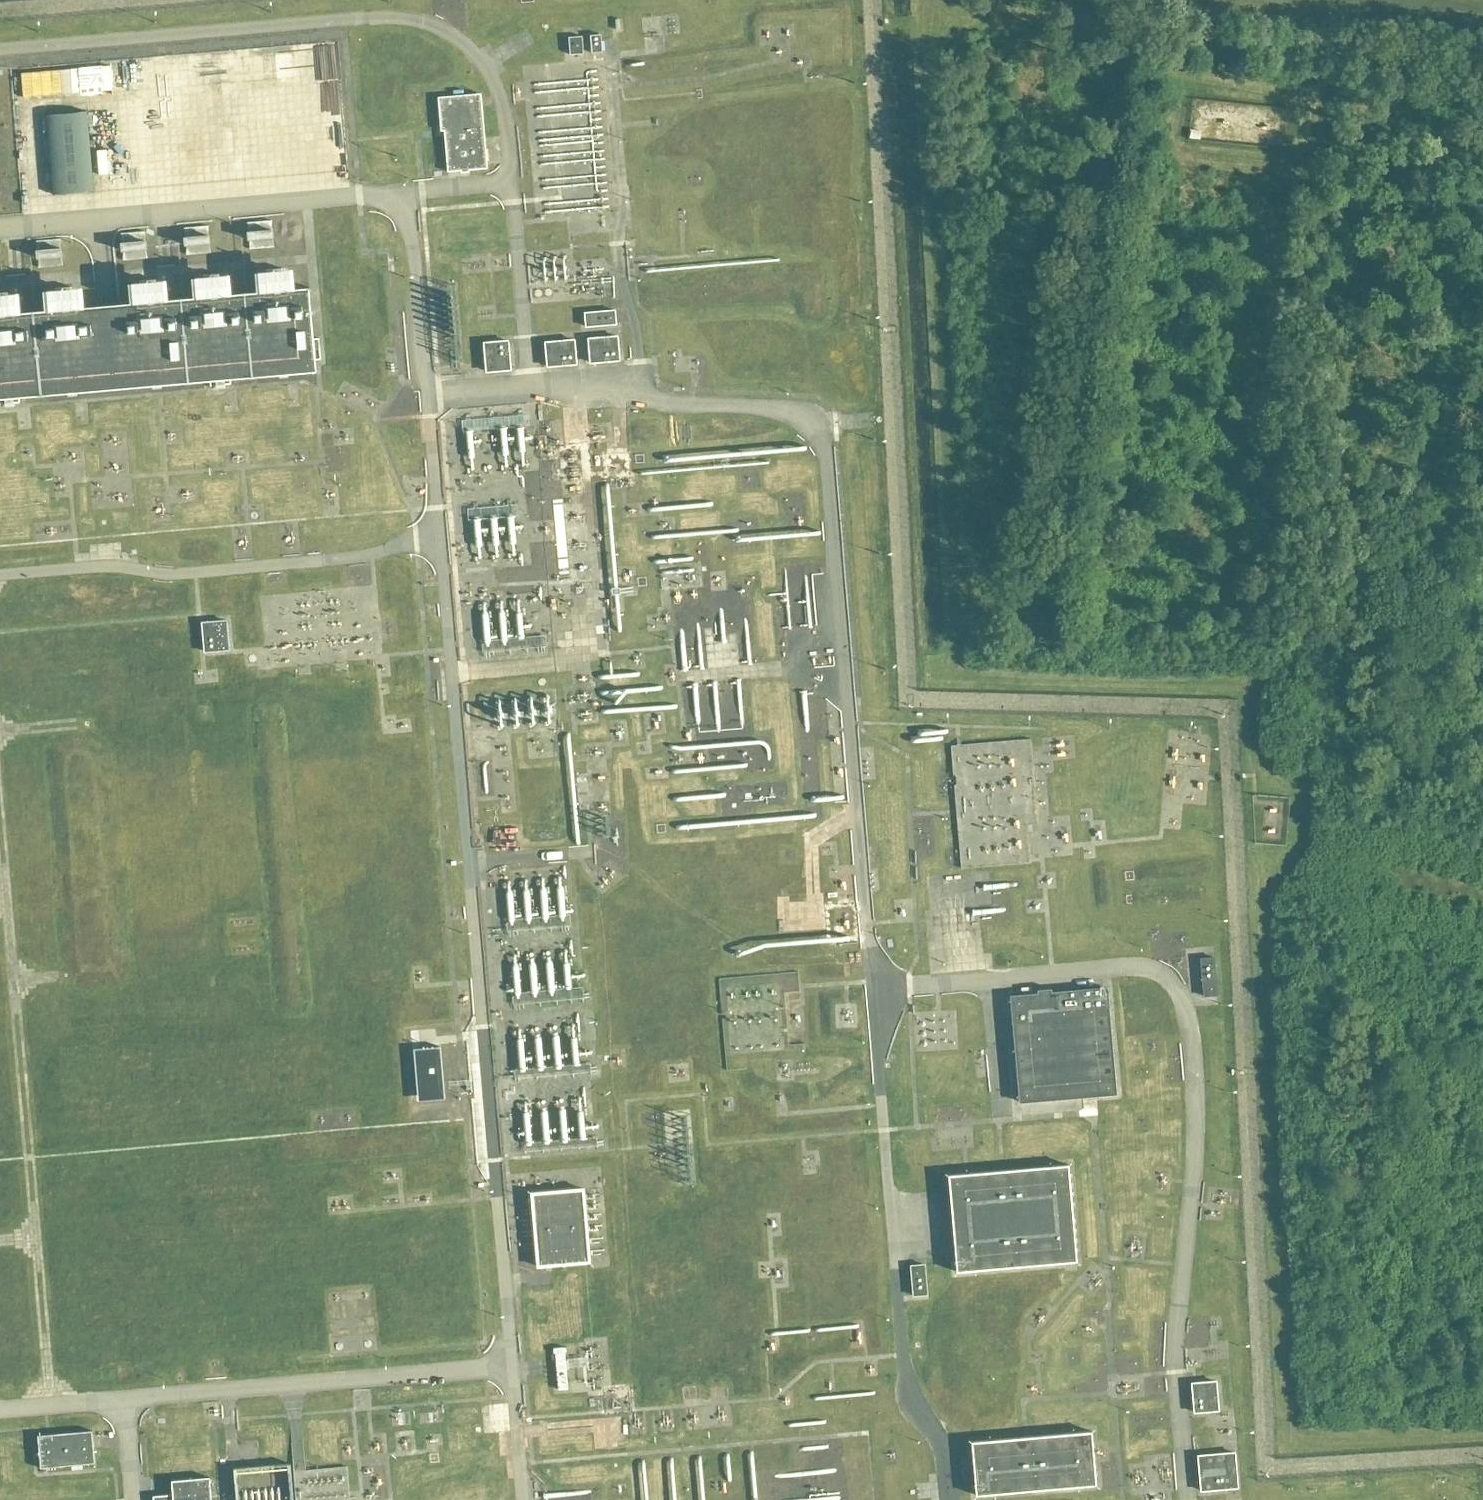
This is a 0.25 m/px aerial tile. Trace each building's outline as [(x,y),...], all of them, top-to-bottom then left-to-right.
[(661,41),(672,41),(670,20),(651,21),(653,54),(662,54),(661,41)] [(602,33),(591,34),(591,52),(603,51),(602,33)] [(584,52),(583,35),(569,36),(570,54),(584,52)] [(339,77),(340,55),(323,55),(323,77),(339,77)] [(481,92),(438,96),(441,130),(445,130),(448,171),(461,170),(462,172),(470,171),(470,168),(488,167),(481,92)] [(99,115),(58,118),(63,202),(104,199),(99,115)] [(1189,128),(1188,139),(1201,139),(1202,129),(1189,128)] [(250,226),(250,231),(272,229),(271,221),(248,222),(250,226)] [(187,231),(187,236),(209,234),(208,226),(185,228),(187,231)] [(272,229),(250,231),(248,231),(248,239),(275,238),(274,228),(272,229)] [(123,242),(145,239),(145,231),(121,233),(123,238),(123,242)] [(209,234),(187,236),(184,236),(185,244),(211,243),(211,234),(209,234)] [(145,239),(123,242),(120,242),(121,250),(148,248),(147,239),(145,239)] [(250,246),(252,269),(288,267),(286,243),(250,246)] [(61,248),(35,250),(36,259),(62,257),(61,248)] [(190,253),(191,275),(225,274),(225,252),(190,253)] [(254,271),(257,291),(295,288),(294,268),(254,271)] [(191,277),(194,297),(232,293),(230,273),(191,277)] [(129,282),(130,302),(169,299),(167,279),(129,282)] [(317,370),(311,286),(295,288),(257,291),(232,293),(194,297),(169,299),(130,302),(85,306),(44,309),(21,311),(0,313),(0,398),(317,370)] [(44,309),(85,306),(84,287),(43,290),(44,309)] [(21,311),(20,292),(0,294),(0,313),(21,311)] [(587,311),(588,324),(618,322),(617,308),(587,311)] [(619,334),(588,337),(590,362),(621,360),(619,334)] [(545,341),(547,366),(578,364),(576,338),(545,341)] [(486,372),(512,370),(510,339),(483,341),(486,372)] [(708,565),(669,567),(670,588),(709,585),(708,565)] [(231,650),(228,619),(201,621),(204,652),(231,650)] [(1208,788),(1200,737),(1179,740),(1187,791),(1208,788)] [(1045,821),(1040,743),(971,747),(973,772),(983,771),(984,786),(973,786),(973,797),(995,796),(996,812),(1031,810),(1031,822),(1045,821)] [(990,821),(986,804),(964,809),(967,826),(990,821)] [(968,862),(1029,863),(1030,848),(969,847),(968,862)] [(516,922),(541,923),(543,892),(517,890),(516,922)] [(521,1006),(584,1000),(580,945),(517,950),(521,1006)] [(1214,960),(1200,961),(1203,999),(1217,998),(1214,960)] [(1010,995),(1020,1103),(1118,1094),(1109,986),(1053,991),(1053,988),(1038,989),(1038,992),(1010,995)] [(737,1053),(791,1050),(788,987),(734,989),(737,1053)] [(444,1094),(441,1056),(421,1058),(424,1096),(444,1094)] [(949,1174),(957,1272),(1078,1261),(1069,1164),(949,1174)] [(585,1187),(530,1192),(537,1267),(592,1263),(585,1187)] [(914,1300),(930,1298),(927,1267),(911,1269),(914,1300)] [(555,1347),(559,1389),(569,1389),(565,1347),(555,1347)] [(1220,1411),(1218,1380),(1191,1382),(1194,1413),(1220,1411)] [(93,1430),(38,1435),(40,1467),(95,1462),(93,1430)] [(1092,1431),(972,1441),(977,1495),(1098,1485),(1092,1431)] [(1236,1451),(1197,1454),(1201,1491),(1240,1488),(1236,1451)] [(171,1480),(173,1494),(153,1496),(153,1499),(212,1499),(210,1477),(171,1480)] [(357,1479),(307,1481),(308,1499),(358,1499),(357,1479)] [(246,1499),(288,1499),(288,1491),(246,1493),(246,1499)]
